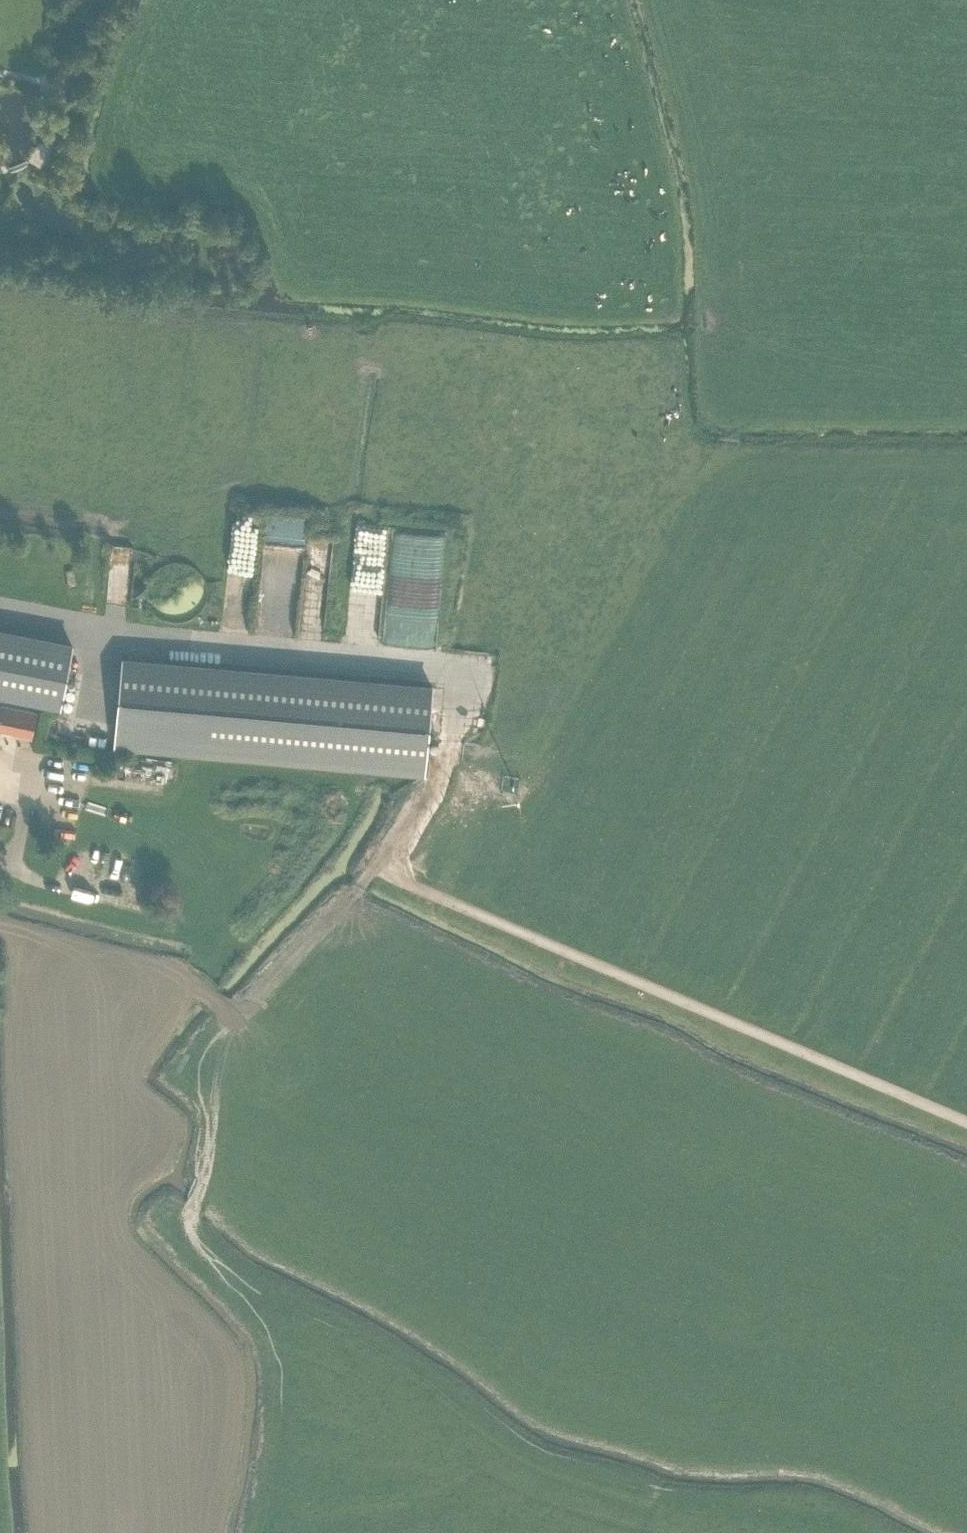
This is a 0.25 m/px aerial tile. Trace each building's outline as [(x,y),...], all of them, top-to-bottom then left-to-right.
[(48,69),(47,76),(51,81),(58,82),(63,78),(64,71),(60,66),(53,65),(49,69),(48,69)] [(0,629),(0,698),(61,710),(73,643),(0,629)] [(432,685),(122,657),(115,748),(423,775),(432,685)]
